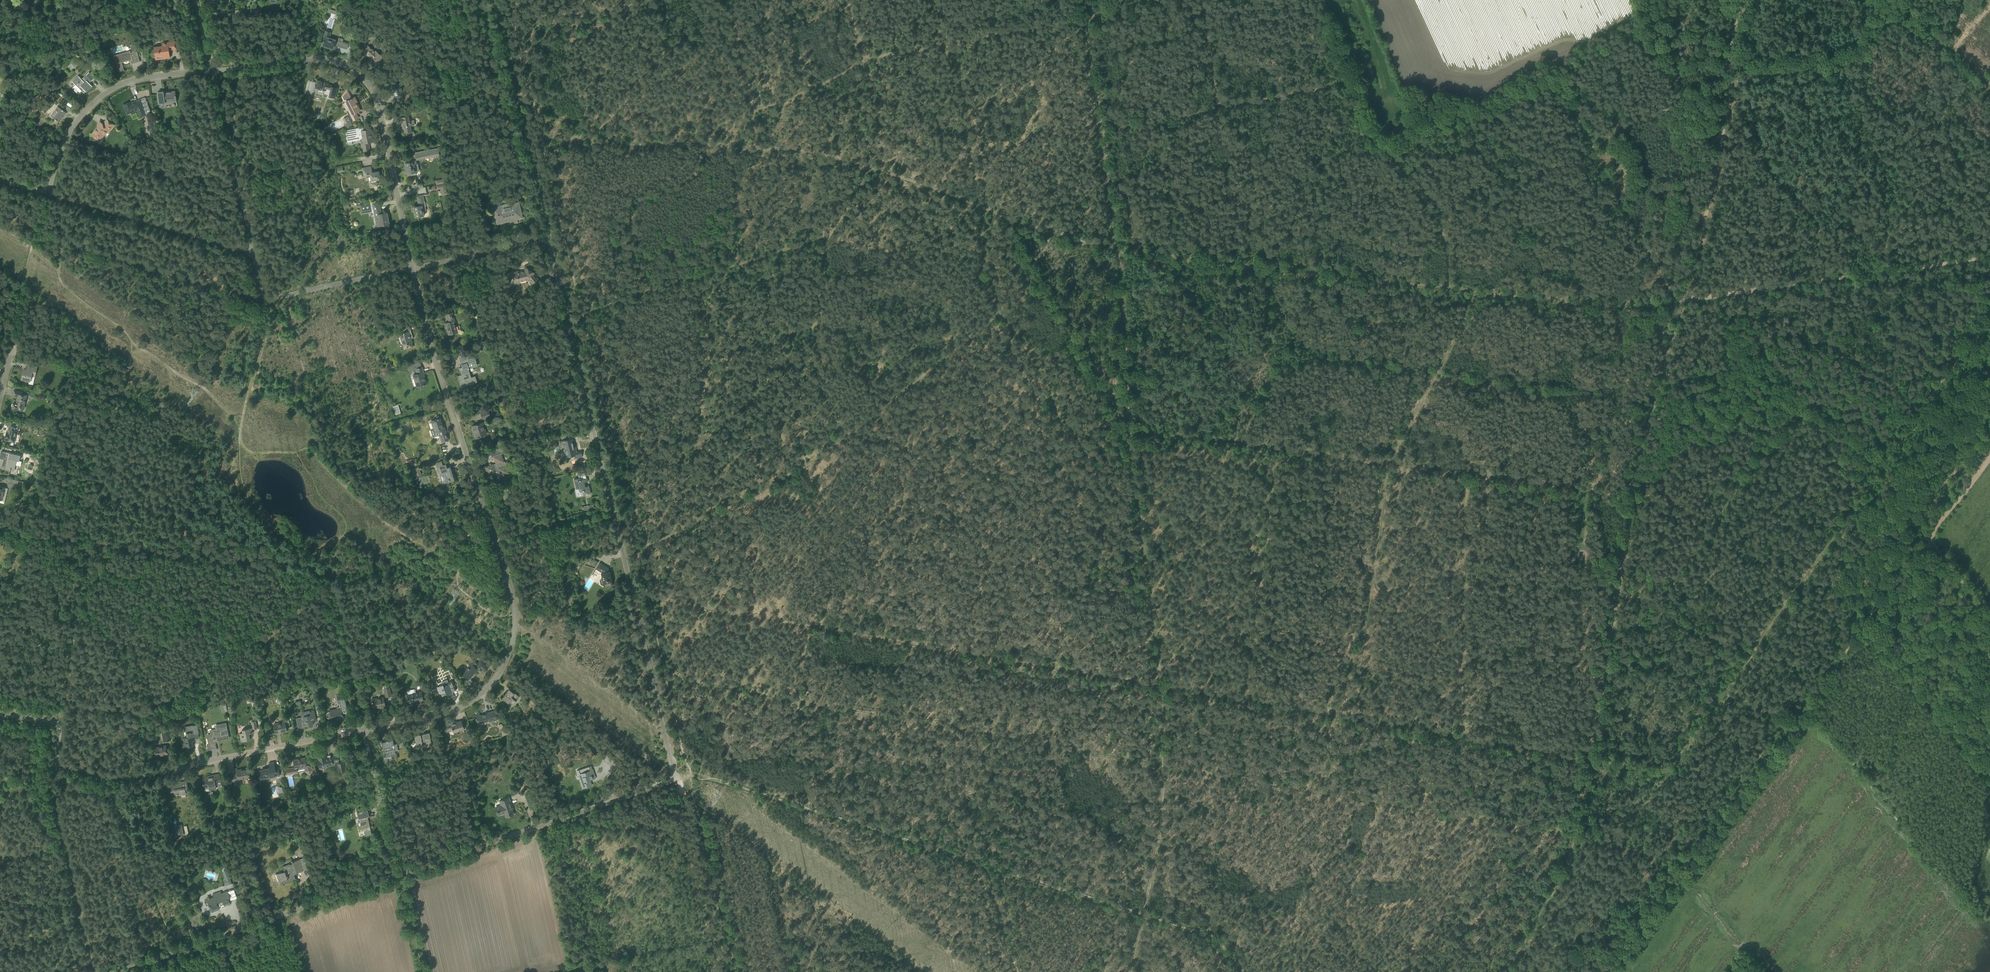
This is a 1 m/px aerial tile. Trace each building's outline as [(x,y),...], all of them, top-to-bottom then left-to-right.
[(323,41),(322,46),(326,47),(327,46),(331,47),(331,48),(333,48),(334,43),(335,40),(329,38),(331,33),(325,31),(323,37),(325,37),(323,41)] [(369,33),(364,38),(370,43),(374,37),(369,33)] [(176,49),(175,41),(162,43),(162,46),(154,47),(156,59),(170,57),(169,50),(176,49)] [(369,59),(375,65),(382,56),(376,51),(375,52),(372,50),(368,46),(362,53),(367,56),(370,58),(369,59)] [(130,64),(140,61),(137,51),(131,53),(130,51),(113,56),(115,63),(117,63),(119,71),(124,70),(122,62),(129,60),(130,64)] [(92,81),(95,78),(89,72),(86,75),(84,77),(85,79),(84,81),(78,75),(72,81),(76,85),(72,88),(78,94),(83,89),(86,92),(92,86),(89,83),(91,80),(92,81)] [(327,86),(328,82),(325,82),(326,79),(323,78),(323,81),(316,80),(314,88),(318,89),(317,92),(318,92),(318,94),(323,95),(323,94),(327,95),(327,97),(332,99),(333,97),(335,98),(337,89),(327,86)] [(393,94),(396,101),(402,99),(401,95),(404,94),(400,83),(392,86),(395,93),(393,94)] [(164,91),(158,92),(160,107),(162,105),(162,103),(177,101),(175,91),(164,93),(164,91)] [(352,121),(358,118),(356,113),(360,111),(356,103),(357,102),(354,97),(343,102),(352,121)] [(142,106),(143,105),(140,99),(132,103),(131,101),(123,104),(127,114),(132,112),(131,112),(137,110),(140,117),(146,115),(142,106)] [(67,113),(70,108),(65,105),(62,109),(58,106),(51,116),(59,122),(66,113),(67,113)] [(410,121),(409,116),(399,118),(400,123),(403,123),(403,125),(401,125),(402,129),(404,129),(405,133),(412,131),(411,126),(415,125),(414,120),(410,121)] [(114,125),(107,119),(103,124),(102,123),(99,126),(99,125),(91,134),(95,137),(99,141),(109,129),(110,130),(114,125)] [(148,125),(147,126),(148,131),(149,131),(150,135),(156,134),(154,120),(148,121),(148,125)] [(346,129),(352,125),(349,120),(343,123),(346,129)] [(362,143),(363,151),(370,150),(368,142),(372,142),(371,134),(370,129),(357,131),(357,128),(345,130),(348,142),(360,140),(361,138),(362,138),(363,143),(362,143)] [(412,161),(410,161),(410,162),(405,163),(406,171),(408,170),(409,176),(416,175),(414,164),(416,163),(416,160),(439,156),(438,148),(410,153),(412,161)] [(364,168),(362,168),(363,176),(366,176),(366,177),(370,177),(371,180),(370,181),(371,187),(377,186),(376,180),(380,179),(379,171),(372,172),(371,166),(366,167),(364,168)] [(436,185),(437,189),(440,189),(442,195),(447,194),(445,184),(436,185)] [(413,207),(415,217),(424,215),(423,211),(426,211),(423,195),(417,196),(419,206),(413,207)] [(374,211),(377,228),(385,227),(385,225),(389,224),(386,213),(381,214),(379,202),(375,203),(375,201),(359,204),(361,213),(374,211)] [(505,205),(493,208),(493,211),(492,211),(494,218),(496,217),(497,224),(510,221),(511,224),(517,222),(517,219),(522,218),(519,202),(506,206),(505,205)] [(528,279),(535,287),(540,282),(537,278),(535,279),(532,276),(534,273),(526,268),(525,271),(519,272),(518,271),(512,273),(515,282),(528,279)] [(448,335),(457,332),(453,322),(455,321),(452,312),(446,314),(449,322),(445,323),(448,335)] [(409,325),(401,327),(403,332),(399,334),(404,350),(413,347),(411,338),(413,338),(409,325)] [(468,353),(462,355),(463,361),(461,362),(462,367),(459,368),(462,377),(458,378),(461,387),(477,382),(475,376),(471,377),(468,368),(477,365),(475,357),(469,359),(468,353)] [(35,376),(37,366),(27,364),(26,370),(24,369),(22,379),(30,381),(31,375),(35,376)] [(416,386),(426,383),(423,374),(424,374),(422,367),(416,369),(417,374),(413,375),(416,386)] [(23,392),(14,390),(13,395),(18,396),(17,403),(16,403),(16,404),(13,403),(12,408),(18,410),(18,408),(23,409),(27,395),(23,394),(23,392)] [(393,407),(395,414),(401,412),(399,405),(393,407)] [(483,419),(490,416),(488,411),(481,413),(483,419)] [(434,429),(430,430),(433,437),(440,435),(442,442),(443,442),(448,440),(443,426),(444,425),(443,423),(441,423),(440,418),(435,420),(431,421),(434,429)] [(16,424),(10,422),(7,435),(6,435),(4,440),(14,442),(17,430),(15,430),(16,424)] [(476,437),(486,434),(482,423),(472,426),(476,437)] [(572,439),(560,442),(561,446),(564,445),(567,458),(574,456),(575,458),(582,456),(581,451),(576,452),(576,450),(577,450),(575,443),(573,443),(572,439)] [(490,465),(485,467),(488,474),(493,473),(499,471),(501,476),(509,473),(505,461),(504,462),(501,454),(499,448),(489,451),(491,457),(493,457),(495,463),(490,465)] [(19,461),(21,455),(7,452),(6,452),(1,451),(0,455),(0,458),(4,459),(2,466),(6,467),(5,469),(10,470),(14,471),(17,460),(19,461)] [(446,464),(436,467),(437,471),(439,470),(443,483),(455,479),(451,466),(448,467),(446,464)] [(419,467),(411,470),(414,477),(421,475),(419,467)] [(588,481),(587,478),(580,479),(579,478),(574,479),(576,489),(580,488),(581,491),(582,491),(583,495),(590,493),(589,486),(585,487),(584,482),(588,481)] [(8,487),(16,489),(18,482),(10,480),(9,483),(8,487)] [(608,568),(599,563),(596,569),(601,572),(602,573),(601,573),(604,586),(612,584),(609,571),(608,568)] [(488,668),(481,661),(475,667),(472,664),(462,673),(468,680),(472,676),(471,676),(476,671),(480,667),(484,672),(488,668)] [(401,663),(395,665),(399,673),(405,671),(401,663)] [(442,685),(436,687),(439,694),(441,693),(442,695),(456,690),(452,681),(448,682),(447,679),(441,682),(442,685)] [(388,682),(383,683),(386,697),(391,696),(388,682)] [(409,703),(423,700),(422,691),(416,692),(415,690),(414,689),(408,690),(407,691),(408,694),(407,694),(409,703)] [(514,693),(509,689),(506,692),(507,692),(502,698),(508,703),(509,702),(513,705),(515,702),(519,696),(514,693)] [(349,712),(346,694),(336,696),(338,703),(339,703),(340,707),(337,707),(337,709),(330,710),(330,712),(328,712),(326,714),(327,717),(329,718),(331,718),(332,720),(343,718),(343,714),(349,712)] [(385,706),(383,697),(377,699),(376,698),(371,699),(374,709),(385,706)] [(303,717),(303,718),(302,719),(302,718),(296,719),(298,729),(304,728),(303,726),(313,724),(312,720),(316,719),(314,710),(306,711),(307,716),(303,717)] [(490,722),(497,720),(494,711),(480,715),(479,714),(476,715),(479,724),(489,721),(490,722)] [(280,723),(274,724),(275,728),(276,733),(287,731),(286,730),(287,730),(287,729),(287,728),(290,728),(288,718),(284,719),(285,722),(284,722),(285,722),(280,723)] [(443,726),(445,732),(453,729),(454,732),(464,729),(461,721),(454,723),(454,722),(443,726)] [(209,744),(207,745),(207,750),(210,749),(216,748),(215,740),(228,737),(227,733),(226,727),(225,723),(214,725),(215,729),(212,730),(213,734),(207,735),(209,744)] [(195,739),(194,734),(198,733),(197,725),(193,725),(194,731),(186,733),(187,737),(183,738),(184,742),(182,743),(183,748),(193,746),(192,739),(195,739)] [(253,733),(252,728),(242,730),(243,733),(239,733),(241,741),(250,740),(249,734),(253,733)] [(509,728),(501,730),(503,736),(510,734),(509,728)] [(171,740),(168,729),(161,731),(164,741),(171,740)] [(432,745),(429,732),(423,734),(414,736),(416,745),(426,743),(427,747),(432,745)] [(396,754),(395,751),(397,750),(396,744),(394,744),(393,740),(381,742),(383,749),(384,748),(384,751),(383,751),(384,754),(385,754),(385,757),(392,756),(391,755),(396,754)] [(168,755),(166,745),(154,748),(156,756),(163,755),(164,756),(168,755)] [(332,762),(338,761),(337,755),(331,756),(331,758),(326,759),(325,753),(317,755),(318,759),(319,767),(333,765),(332,762)] [(307,766),(305,758),(293,760),(295,767),(290,768),(292,773),(298,772),(297,769),(304,768),(306,769),(305,771),(310,774),(313,768),(308,765),(307,766)] [(278,767),(275,768),(274,762),(269,763),(270,767),(262,769),(262,770),(258,771),(260,779),(280,775),(278,767)] [(346,770),(344,762),(337,764),(339,772),(346,770)] [(593,769),(592,769),(591,765),(577,770),(578,774),(581,773),(583,778),(580,779),(583,788),(592,785),(590,780),(593,779),(591,774),(594,773),(593,769)] [(250,778),(248,768),(236,770),(237,774),(229,776),(230,782),(250,778)] [(216,785),(221,784),(219,774),(207,776),(207,778),(202,779),(204,788),(209,787),(209,789),(216,788),(216,785)] [(185,790),(188,789),(186,780),(179,782),(180,784),(170,786),(171,792),(174,791),(175,794),(181,793),(181,795),(186,794),(185,790)] [(512,806),(509,798),(500,801),(501,805),(495,807),(496,811),(498,815),(505,813),(506,817),(514,814),(511,806),(512,806)] [(363,825),(364,831),(371,829),(367,817),(369,816),(368,810),(357,812),(358,819),(361,818),(361,821),(360,822),(361,826),(363,825)] [(184,835),(182,824),(175,825),(177,836),(184,835)] [(308,868),(305,857),(292,862),(292,863),(282,866),(284,871),(275,874),(277,881),(281,880),(283,884),(296,880),(294,873),(296,872),(296,873),(308,868)] [(229,869),(222,870),(224,885),(231,884),(229,869)] [(228,898),(230,897),(228,891),(221,893),(221,891),(212,894),(213,897),(204,900),(206,905),(209,904),(211,912),(219,909),(218,907),(221,906),(221,905),(224,904),(224,905),(230,903),(228,898)]
